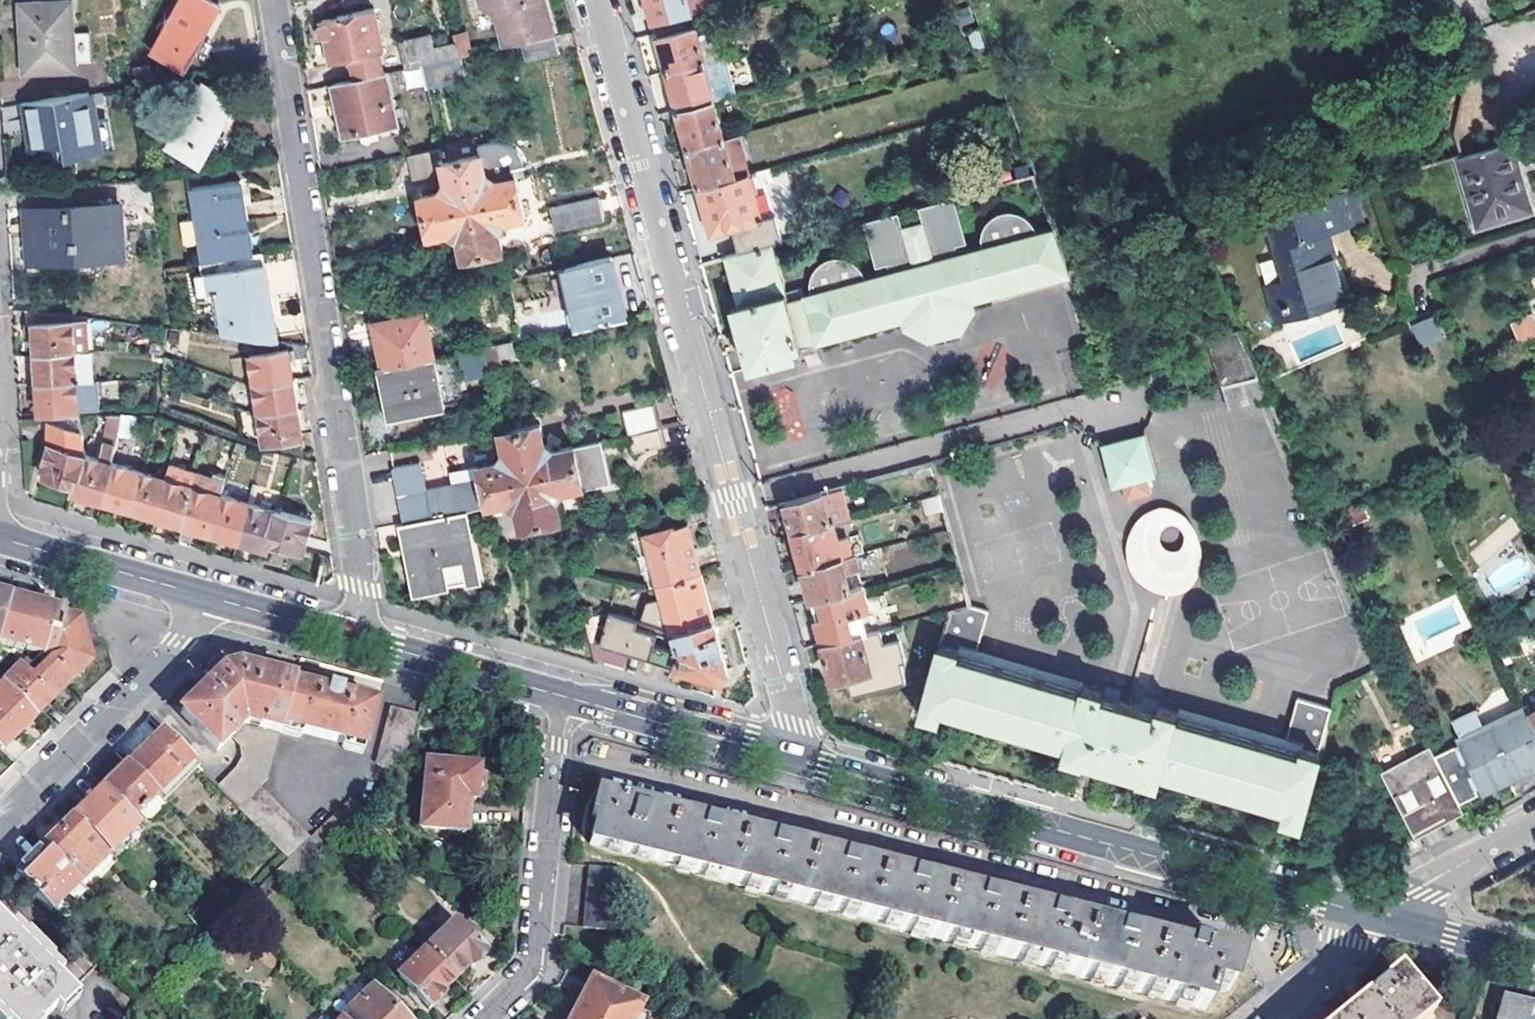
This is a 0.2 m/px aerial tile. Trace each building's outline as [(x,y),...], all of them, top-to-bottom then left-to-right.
[(71,0),(20,4),(23,72),(74,69),(71,0)] [(213,6),(203,0),(184,0),(157,48),(170,55),(182,61),(187,51),(213,6)] [(555,37),(548,0),(482,0),(483,6),(498,12),(505,48),(525,44),(555,37)] [(657,33),(687,25),(683,14),(719,3),(718,0),(648,0),(657,33)] [(331,64),(345,61),(350,60),(355,79),(382,74),(377,53),(382,48),(373,7),(321,19),(322,24),(317,28),(319,35),(325,38),(331,64)] [(659,39),(668,72),(706,61),(726,56),(717,23),(697,29),(659,39)] [(985,43),(980,30),(968,34),(972,47),(985,43)] [(410,68),(423,65),(432,63),(460,57),(457,42),(436,46),(432,33),(404,40),(410,68)] [(457,42),(460,57),(469,55),(465,36),(456,37),(457,42)] [(555,37),(525,44),(529,60),(559,54),(555,37)] [(706,61),(668,72),(676,104),(715,94),(735,88),(726,56),(706,61)] [(345,61),(349,81),(355,79),(350,60),(345,61)] [(423,65),(428,86),(436,84),(432,63),(423,65)] [(382,74),(355,79),(349,81),(331,85),(343,136),(358,133),(396,125),(384,73),(382,74)] [(230,101),(204,87),(170,145),(184,152),(191,139),(203,145),(230,101)] [(735,88),(715,94),(717,100),(736,95),(735,88)] [(34,148),(51,146),(65,144),(67,159),(98,154),(93,122),(88,93),(35,103),(37,119),(31,120),(34,148)] [(713,101),(678,110),(688,148),(724,138),(713,101)] [(28,150),(34,148),(31,120),(37,119),(35,103),(21,105),(24,121),(28,150)] [(107,120),(93,122),(98,154),(112,152),(107,120)] [(398,135),(396,125),(358,133),(360,143),(398,135)] [(699,187),(747,173),(742,152),(729,156),(724,138),(688,148),(699,187)] [(1509,139),(1454,155),(1476,227),(1532,210),(1509,139)] [(446,175),(448,182),(454,186),(468,183),(473,205),(496,200),(493,187),(495,181),(518,176),(517,167),(526,165),(523,155),(519,149),(513,145),(508,142),(503,142),(499,142),(483,145),(485,155),(444,163),(446,175)] [(65,144),(51,146),(53,160),(67,159),(65,144)] [(444,163),(441,147),(409,154),(415,181),(446,175),(444,163)] [(747,173),(699,187),(711,233),(730,228),(738,254),(772,244),(781,242),(767,193),(754,196),(747,173)] [(496,200),(473,205),(478,228),(492,224),(497,228),(502,221),(510,219),(524,200),(533,198),(528,174),(518,176),(495,181),(493,187),(496,200)] [(205,261),(252,253),(241,179),(194,186),(205,261)] [(429,236),(450,231),(453,224),(450,210),(473,205),(468,183),(454,186),(448,182),(442,192),(422,197),(429,236)] [(1342,187),(1353,222),(1359,220),(1349,185),(1342,187)] [(1313,211),(1269,223),(1284,279),(1263,285),(1270,308),(1284,305),(1310,297),(1312,305),(1313,308),(1340,300),(1320,231),(1353,222),(1342,187),(1309,197),(1313,211)] [(1066,267),(1052,228),(968,251),(952,194),(918,204),(923,223),(903,228),(898,209),(864,219),(879,275),(788,300),(772,244),(738,254),(726,257),(738,305),(733,307),(750,369),(803,354),(801,347),(893,321),(895,327),(919,339),(947,331),(966,310),(963,302),(1068,272),(1066,267)] [(1313,211),(1309,197),(1265,210),(1269,223),(1313,211)] [(599,198),(550,208),(555,232),(604,221),(599,198)] [(478,228),(473,205),(450,210),(453,224),(450,231),(458,236),(463,256),(501,248),(497,229),(497,228),(492,224),(478,228)] [(124,255),(121,206),(29,211),(32,261),(124,255)] [(555,232),(550,208),(542,210),(547,233),(555,232)] [(193,221),(180,222),(182,246),(195,245),(193,221)] [(514,226),(497,229),(501,248),(518,244),(514,226)] [(276,339),(263,251),(252,253),(205,261),(200,261),(201,275),(208,274),(211,294),(218,293),(224,333),(276,339)] [(611,256),(566,266),(579,324),(625,315),(611,256)] [(1264,281),(1277,277),(1272,259),(1259,263),(1264,281)] [(1310,297),(1284,305),(1286,312),(1312,305),(1310,297)] [(57,321),(56,313),(35,310),(27,309),(28,335),(36,334),(37,353),(90,349),(89,339),(74,340),(73,320),(57,321)] [(374,321),(383,362),(434,352),(426,310),(374,321)] [(1434,316),(1410,326),(1419,348),(1443,339),(1434,316)] [(1519,342),(1534,335),(1534,330),(1529,316),(1511,323),(1519,342)] [(1257,372),(1237,327),(1208,335),(1221,383),(1228,405),(1266,394),(1261,382),(1257,372)] [(493,340),(496,354),(514,350),(512,337),(493,340)] [(484,342),(488,365),(497,362),(496,354),(493,340),(484,342)] [(484,342),(472,344),(477,367),(488,365),(484,342)] [(256,383),(293,378),(289,348),(250,354),(255,383),(256,383)] [(90,349),(37,353),(38,382),(77,380),(91,380),(91,378),(90,349)] [(445,407),(434,352),(383,362),(381,362),(391,418),(445,407)] [(381,362),(376,363),(387,419),(391,418),(381,362)] [(77,380),(78,411),(99,410),(100,378),(91,378),(91,380),(77,380)] [(256,383),(255,383),(260,413),(261,413),(298,406),(294,383),(293,378),(256,383)] [(77,380),(38,382),(40,413),(78,411),(78,400),(77,380)] [(790,389),(771,392),(776,421),(795,417),(790,389)] [(623,410),(628,434),(659,427),(653,403),(623,410)] [(261,413),(260,413),(265,443),(303,437),(298,406),(261,413)] [(124,415),(119,433),(132,435),(137,415),(124,415)] [(85,453),(82,431),(49,421),(49,438),(43,464),(45,466),(43,473),(76,483),(85,453)] [(180,421),(176,436),(195,442),(200,428),(180,421)] [(541,424),(502,432),(506,452),(515,456),(529,453),(533,475),(556,470),(553,455),(556,451),(545,443),(541,424)] [(659,427),(628,434),(632,454),(664,447),(659,427)] [(210,431),(207,441),(215,443),(218,434),(210,431)] [(1178,558),(1144,433),(1098,445),(1137,593),(1147,591),(1152,609),(1166,562),(1178,558)] [(247,450),(249,444),(239,440),(237,447),(247,450)] [(599,441),(556,451),(553,455),(556,470),(533,475),(538,499),(553,496),(559,499),(564,489),(607,480),(599,441)] [(102,499),(112,461),(116,446),(104,443),(100,457),(85,453),(76,483),(73,490),(102,499)] [(392,467),(404,523),(488,506),(509,502),(513,495),(510,480),(533,475),(529,453),(515,456),(506,452),(501,464),(453,473),(455,486),(425,491),(420,462),(392,467)] [(141,469),(112,461),(102,499),(130,507),(141,469)] [(169,463),(168,468),(156,514),(175,520),(172,532),(180,535),(195,485),(199,471),(169,463)] [(159,475),(141,469),(130,507),(156,514),(168,468),(161,466),(159,475)] [(213,530),(224,493),(227,481),(199,471),(195,485),(180,535),(191,539),(194,530),(191,529),(193,525),(213,530)] [(523,528),(563,519),(559,499),(553,496),(538,499),(533,475),(510,480),(513,495),(509,502),(519,509),(523,528)] [(821,493),(785,503),(793,532),(829,522),(833,521),(848,517),(840,488),(821,494),(821,493)] [(938,491),(923,496),(928,513),(943,509),(938,491)] [(251,500),(224,493),(213,530),(211,536),(219,539),(222,533),(240,539),(251,500)] [(269,546),(280,509),(275,507),(276,502),(264,499),(263,504),(251,500),(240,539),(239,544),(248,547),(250,541),(269,546)] [(280,509),(269,546),(276,548),(279,542),(304,549),(314,518),(280,509)] [(464,512),(411,523),(417,552),(409,553),(416,590),(477,578),(464,512)] [(793,532),(803,567),(842,556),(852,554),(847,536),(838,539),(833,521),(829,522),(793,532)] [(402,524),(409,553),(417,552),(411,523),(402,524)] [(650,534),(661,576),(663,583),(702,572),(689,524),(650,534)] [(1534,578),(1534,574),(1525,553),(1485,571),(1497,596),(1534,578)] [(803,567),(812,598),(850,588),(842,556),(803,567)] [(702,572),(663,583),(666,594),(667,600),(648,602),(643,621),(648,623),(677,630),(715,620),(702,572)] [(850,588),(812,598),(824,641),(865,630),(860,609),(868,607),(862,584),(850,588)] [(667,600),(666,594),(644,597),(638,620),(643,621),(648,602),(667,600)] [(7,599),(0,626),(0,645),(40,656),(58,637),(56,637),(62,614),(56,612),(35,606),(7,599)] [(939,642),(957,647),(962,631),(979,636),(987,607),(969,602),(948,607),(939,642)] [(58,637),(40,656),(52,659),(36,675),(28,668),(22,663),(4,683),(35,714),(90,660),(82,632),(78,618),(62,614),(56,637),(58,637)] [(728,667),(717,626),(715,620),(677,630),(648,623),(646,630),(636,627),(638,620),(615,614),(605,644),(630,651),(637,653),(657,659),(719,677),(723,672),(728,667)] [(717,626),(737,620),(736,615),(715,620),(717,626)] [(872,628),(865,630),(824,641),(834,677),(872,665),(866,644),(875,641),(872,628)] [(626,665),(630,651),(605,644),(591,640),(595,655),(621,664),(626,665)] [(957,647),(939,642),(919,711),(938,716),(941,706),(1064,741),(1062,751),(1083,757),(1083,755),(1138,771),(1137,773),(1158,779),(1161,769),(1285,804),(1282,814),(1303,819),(1320,750),(1300,744),(1299,750),(1176,715),(1177,709),(1157,703),(1156,709),(1101,693),(1102,688),(1081,682),(1079,687),(956,652),(957,647)] [(52,659),(40,656),(28,668),(36,675),(52,659)] [(217,750),(230,738),(243,725),(278,736),(280,727),(293,683),(238,668),(221,673),(180,713),(217,750)] [(922,697),(930,671),(917,668),(910,694),(922,697)] [(35,714),(4,683),(0,686),(0,749),(35,714)] [(375,706),(340,696),(332,694),(327,692),(293,683),(280,727),(363,750),(375,706)] [(328,688),(327,692),(332,694),(340,696),(341,691),(328,688)] [(408,742),(416,717),(389,710),(375,765),(391,775),(408,742)] [(1469,759),(1462,763),(1454,747),(1435,757),(1459,802),(1477,793),(1468,775),(1475,771),(1484,789),(1534,764),(1534,727),(1528,713),(1527,710),(1475,735),(1473,730),(1458,738),(1469,759)] [(235,769),(218,786),(238,806),(255,790),(265,780),(278,736),(243,725),(230,738),(239,747),(241,759),(235,769)] [(163,730),(127,765),(156,795),(192,759),(163,730)] [(1430,748),(1382,774),(1408,821),(1436,806),(1442,816),(1461,805),(1459,802),(1435,757),(1430,748)] [(162,801),(198,765),(192,759),(156,795),(162,801)] [(469,783),(470,766),(427,762),(421,828),(464,833),(469,783)] [(132,818),(156,795),(127,765),(103,788),(132,818)] [(470,766),(469,783),(476,784),(478,767),(470,766)] [(143,829),(132,818),(103,788),(73,817),(109,854),(113,858),(143,829)] [(238,806),(290,858),(306,842),(255,790),(238,806)] [(132,818),(143,829),(166,805),(162,801),(156,795),(132,818)] [(632,806),(595,796),(590,816),(596,818),(589,845),(1202,1010),(1208,988),(1226,993),(1235,962),(1199,952),(1201,943),(1194,941),(1188,939),(1183,955),(1129,939),(1132,931),(1124,929),(1115,927),(1113,935),(1060,920),(1063,913),(1055,910),(1047,908),(1045,917),(991,902),(993,895),(986,892),(977,890),(975,898),(922,883),(924,875),(916,873),(908,871),(906,879),(857,866),(859,858),(852,856),(846,854),(842,863),(789,847),(791,840),(783,838),(776,836),(774,845),(718,829),(720,821),(712,819),(705,817),(702,824),(646,810),(649,802),(642,800),(635,798),(632,806)] [(1414,831),(1442,816),(1436,806),(1408,821),(1414,831)] [(79,884),(109,854),(73,817),(43,847),(79,884)] [(314,835),(306,842),(290,858),(274,873),(290,889),(329,851),(314,835)] [(50,912),(79,884),(43,847),(14,875),(50,912)] [(583,928),(614,932),(621,870),(589,866),(583,928)] [(100,962),(80,942),(55,967),(48,961),(50,959),(26,934),(23,936),(13,924),(8,928),(0,919),(0,1018),(42,1018),(100,962)] [(423,947),(453,978),(467,964),(469,965),(483,952),(469,938),(463,932),(451,920),(423,947)] [(468,928),(463,932),(469,938),(474,934),(468,928)] [(440,991),(453,978),(423,947),(396,974),(427,1006),(442,993),(440,991)] [(1426,1012),(1393,971),(1366,993),(1357,1000),(1333,1018),(1417,1018),(1426,1012)] [(591,981),(571,1018),(632,1018),(638,1008),(640,1004),(591,981)] [(341,1018),(404,1018),(371,985),(339,1017),(340,1018),(341,1018)] [(1534,1010),(1504,1001),(1498,1018),(1534,1018),(1534,1008),(1534,1010)] [(632,1018),(648,1018),(650,1015),(638,1008),(632,1018)]
